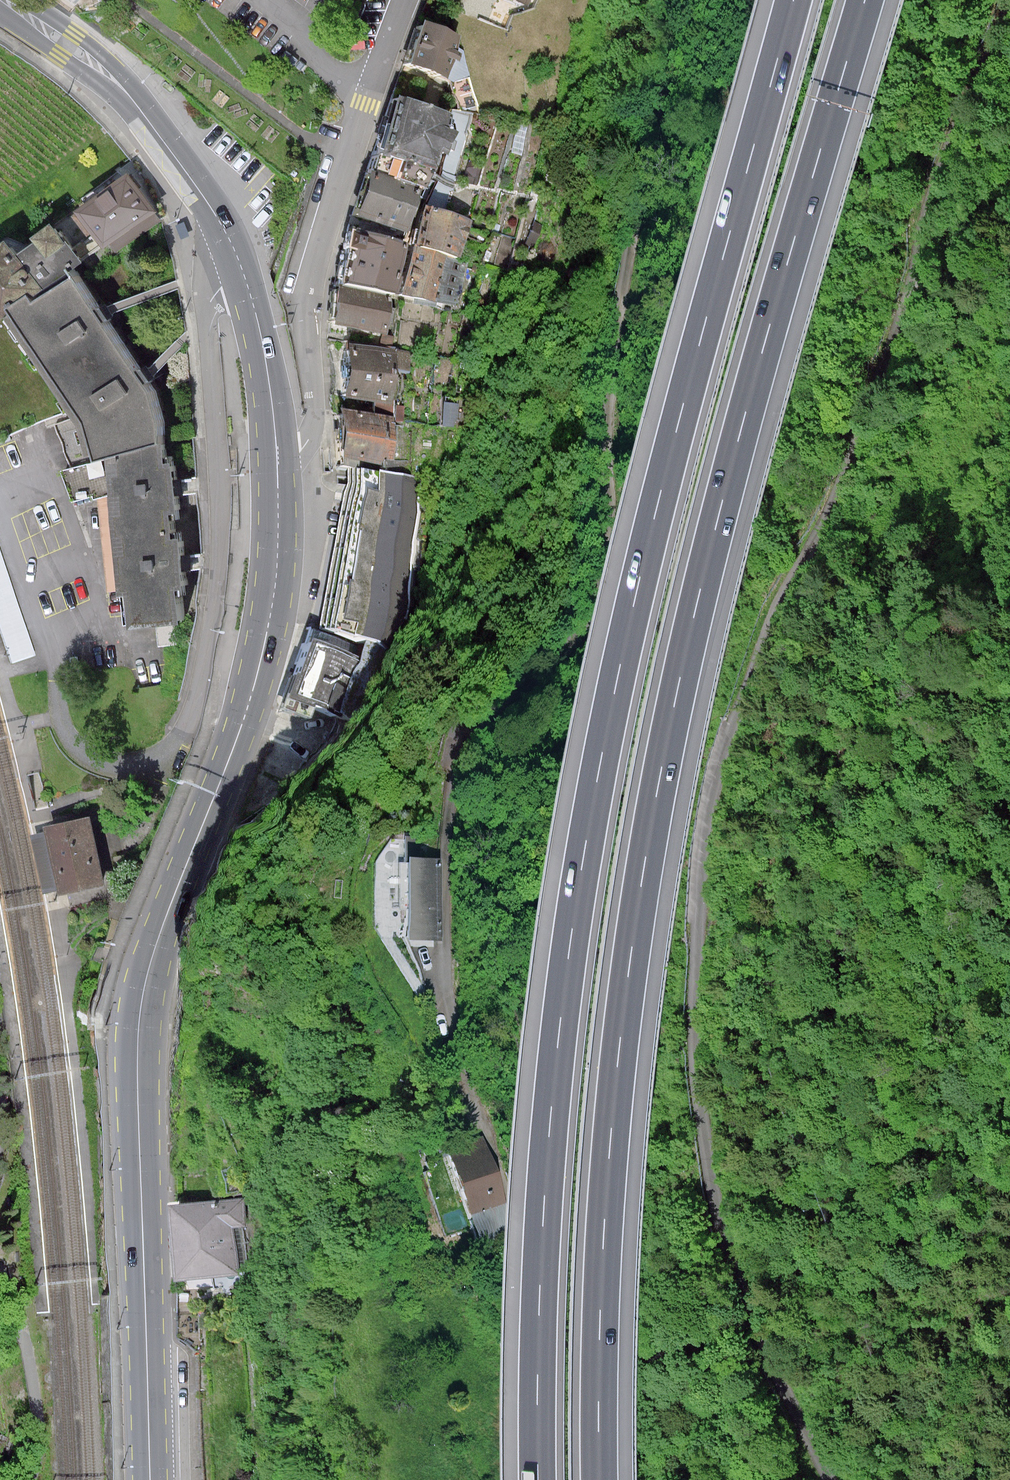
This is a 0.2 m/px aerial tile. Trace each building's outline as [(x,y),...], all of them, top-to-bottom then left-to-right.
[(421,16),(405,60),(445,74),(461,30),(421,16)] [(443,116),(397,101),(361,209),(407,224),(443,116)] [(0,246),(0,289),(18,317),(78,277),(160,223),(130,179),(76,214),(95,242),(83,249),(62,217),(49,226),(53,233),(26,251),(16,236),(0,246)] [(464,218),(428,209),(405,291),(456,306),(469,262),(453,258),(464,218)] [(404,244),(357,232),(345,278),(393,290),(404,244)] [(160,390),(78,277),(18,317),(93,423),(103,457),(117,455),(174,449),(160,390)] [(391,297),(344,287),(337,319),(384,329),(391,297)] [(409,353),(349,348),(345,393),(392,397),(395,369),(407,370),(409,353)] [(389,457),(393,417),(346,412),(342,453),(389,457)] [(186,617),(174,449),(117,455),(121,491),(135,623),(186,617)] [(121,491),(117,455),(103,457),(69,464),(80,494),(102,488),(102,493),(121,491)] [(327,625),(379,636),(415,477),(363,466),(327,625)] [(10,663),(34,655),(0,554),(0,634),(10,663)] [(341,716),(363,662),(318,643),(296,698),(341,716)] [(67,887),(109,879),(97,817),(54,825),(55,829),(67,887)] [(67,887),(55,829),(34,833),(45,886),(50,885),(51,890),(67,887)] [(435,943),(436,857),(385,856),(384,942),(435,943)] [(479,1137),(447,1147),(468,1214),(500,1204),(479,1137)] [(246,1198),(177,1204),(182,1340),(203,1353),(201,1284),(253,1276),(246,1198)]
